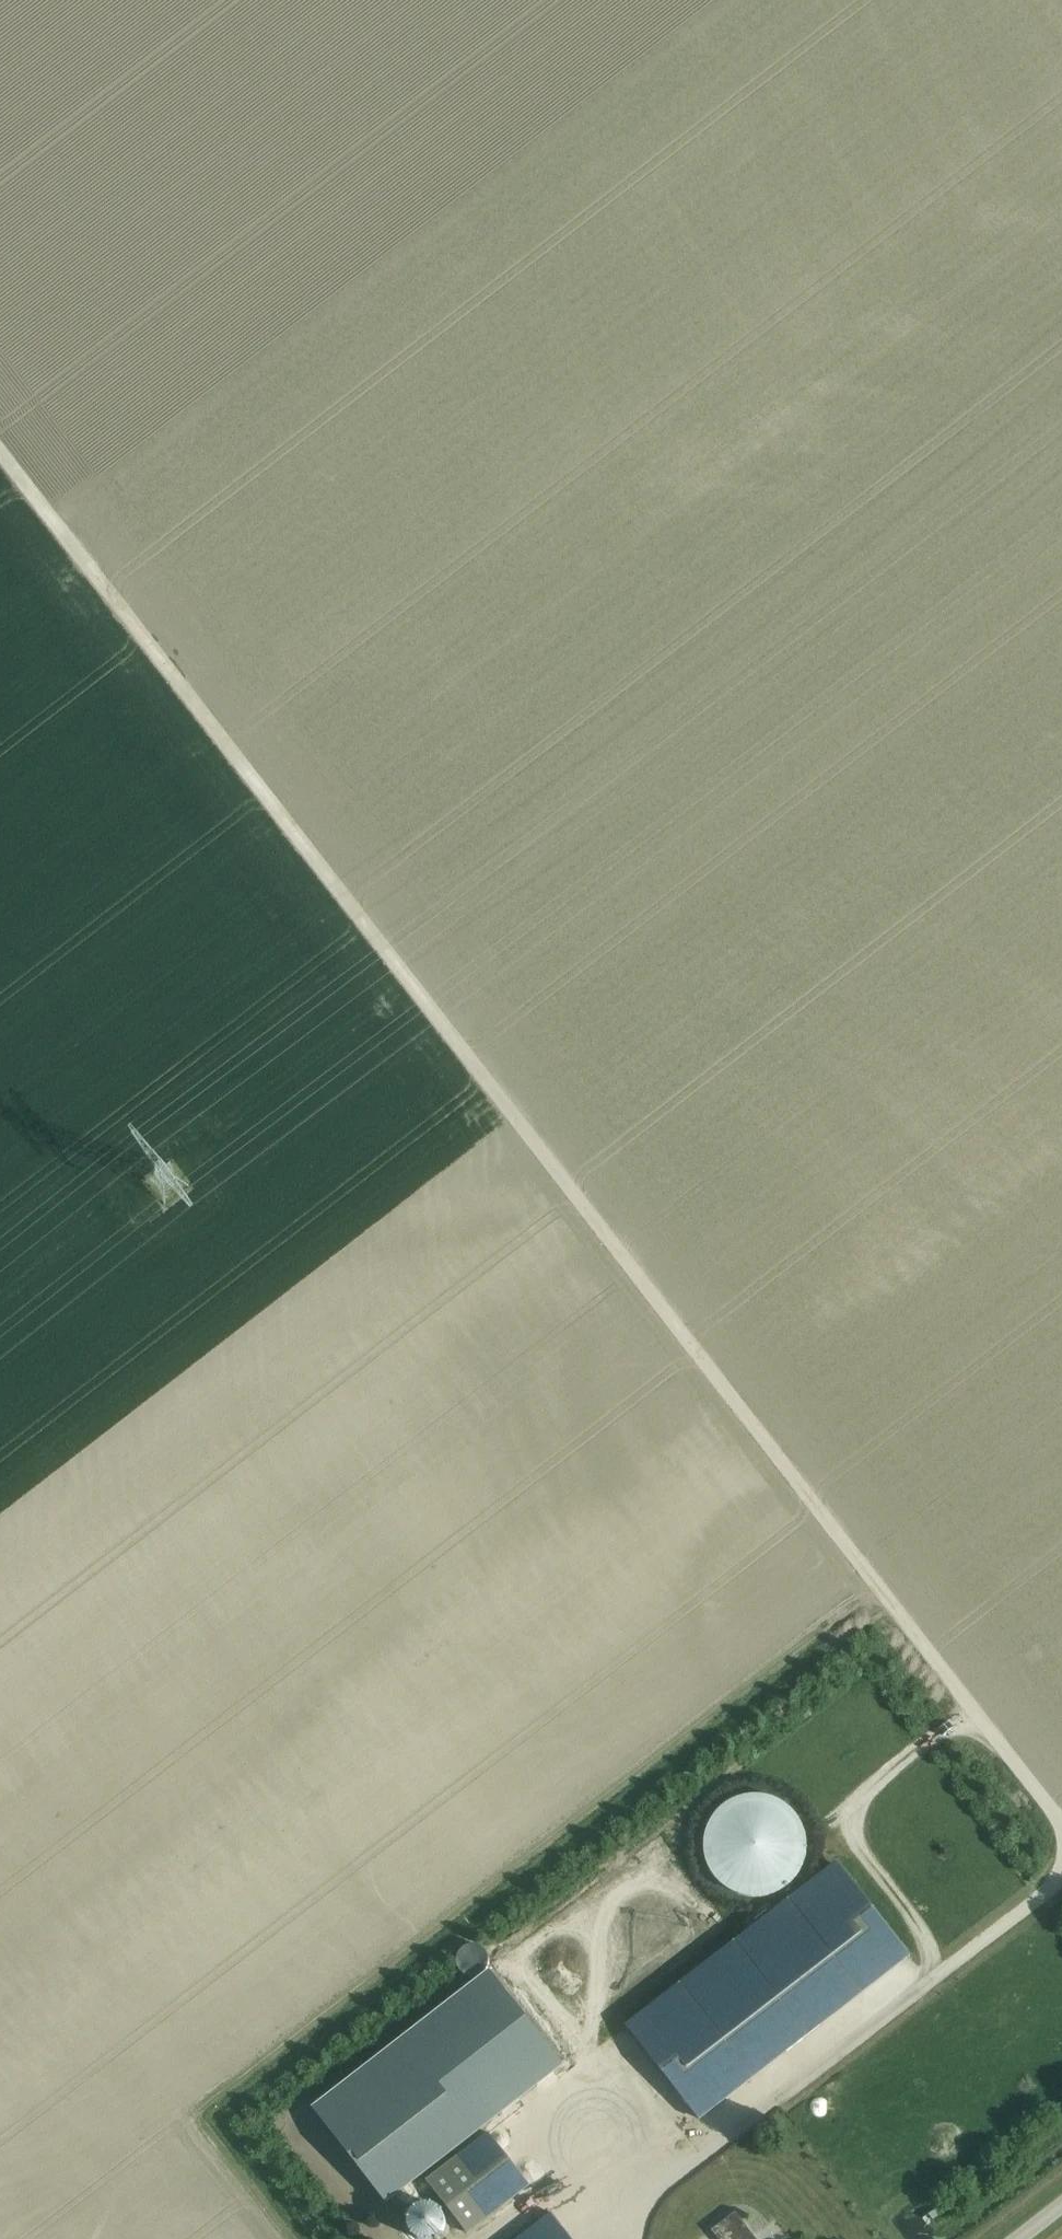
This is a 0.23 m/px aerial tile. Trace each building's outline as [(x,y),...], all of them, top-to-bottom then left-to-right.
[(789,1885),(792,1882),(795,1879),(797,1875),(800,1871),(802,1867),(803,1863),(805,1859),(806,1855),(806,1850),(806,1846),(806,1841),(806,1837),(805,1833),(803,1829),(802,1824),(800,1821),(797,1817),(795,1813),(792,1810),(789,1807),(785,1804),(781,1802),(777,1800),(773,1798),(769,1797),(765,1795),(761,1795),(756,1795),(752,1795),(747,1795),(743,1796),(739,1797),(735,1799),(731,1801),(727,1803),(723,1806),(720,1808),(717,1812),(714,1815),(712,1819),(709,1822),(708,1827),(706,1831),(705,1835),(704,1839),(704,1844),(704,1848),(704,1853),(705,1857),(706,1861),(708,1865),(709,1869),(712,1873),(714,1877),(717,1880),(720,1883),(723,1886),(727,1889),(731,1891),(735,1893),(739,1895),(743,1896),(747,1897),(752,1897),(756,1897),(761,1897),(765,1896),(769,1895),(773,1894),(777,1892),(781,1890),(785,1888),(789,1885)] [(627,2026),(699,2120),(908,1960),(836,1866),(627,2026)] [(489,1972),(317,2107),(389,2200),(562,2066),(489,1972)] [(467,2233),(529,2185),(489,2133),(426,2181),(467,2233)] [(427,2203),(424,2204),(422,2204),(420,2205),(417,2206),(415,2207),(413,2209),(412,2211),(410,2213),(409,2215),(408,2218),(408,2220),(408,2222),(408,2225),(408,2227),(409,2230),(410,2232),(412,2234),(413,2236),(415,2238),(417,2238),(436,2238),(438,2238),(440,2236),(442,2234),(443,2232),(445,2230),(445,2227),(446,2225),(446,2222),(446,2220),(445,2218),(445,2215),(443,2213),(442,2211),(440,2209),(438,2207),(436,2206),(434,2205),(432,2204),(429,2204),(427,2203)] [(745,2228),(747,2227),(735,2212),(712,2231),(719,2238),(754,2238),(745,2228)] [(550,2213),(516,2238),(571,2238),(550,2213)]
